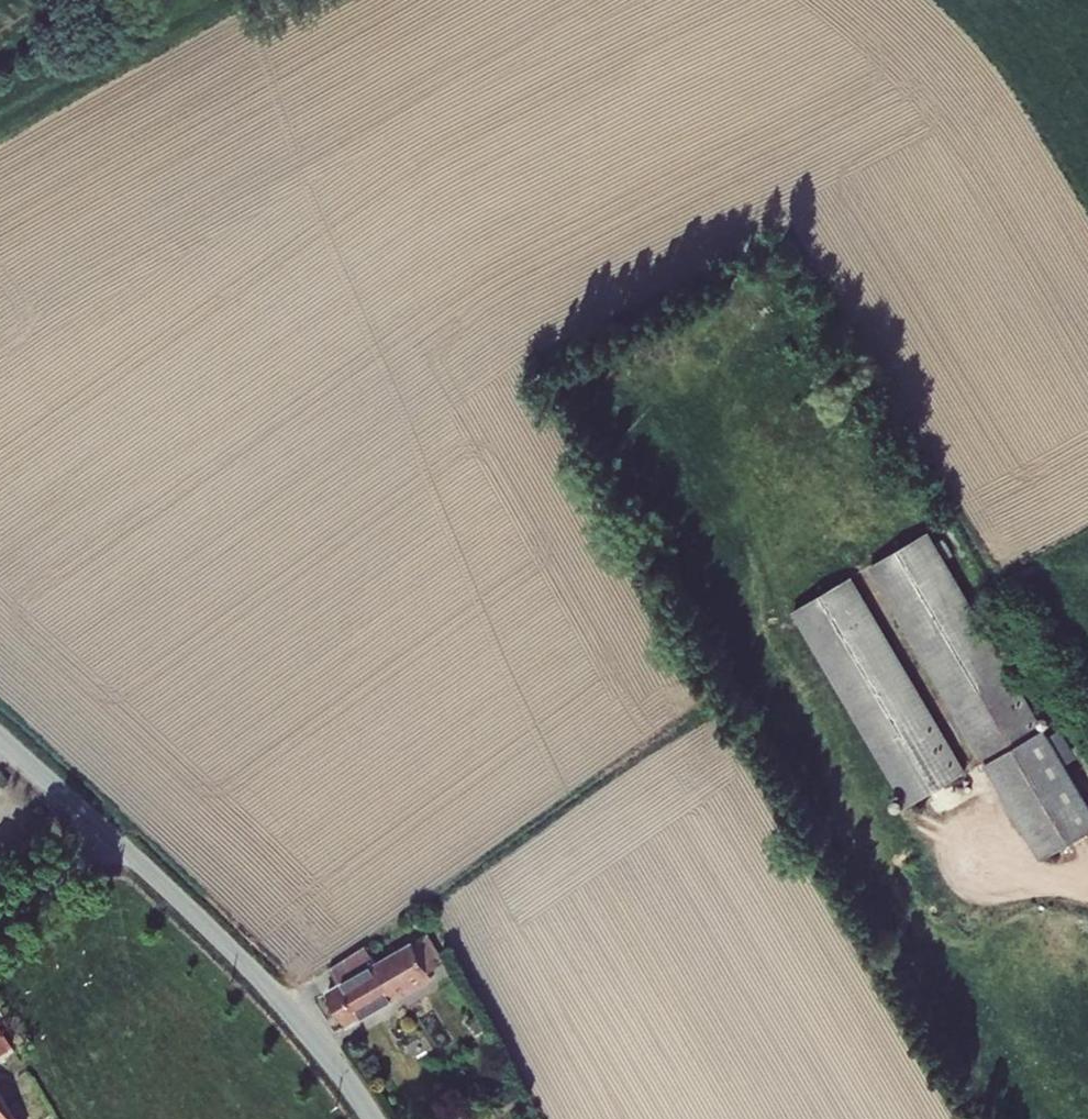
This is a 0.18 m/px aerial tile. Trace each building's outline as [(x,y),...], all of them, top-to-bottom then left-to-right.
[(1087,831),(1087,802),(1066,763),(1049,735),(947,562),(954,558),(943,540),(937,544),(929,531),(869,566),(1041,859),(1087,831)] [(907,806),(967,771),(852,576),(792,611),(907,806)] [(1061,727),(1049,735),(1066,763),(1078,756),(1061,727)] [(366,947),(330,968),(339,984),(328,991),(347,1025),(433,976),(430,970),(447,961),(428,932),(375,964),(366,947)] [(13,1046),(0,1026),(0,1055),(13,1046)] [(0,1094),(0,1118),(17,1118),(0,1094)]
